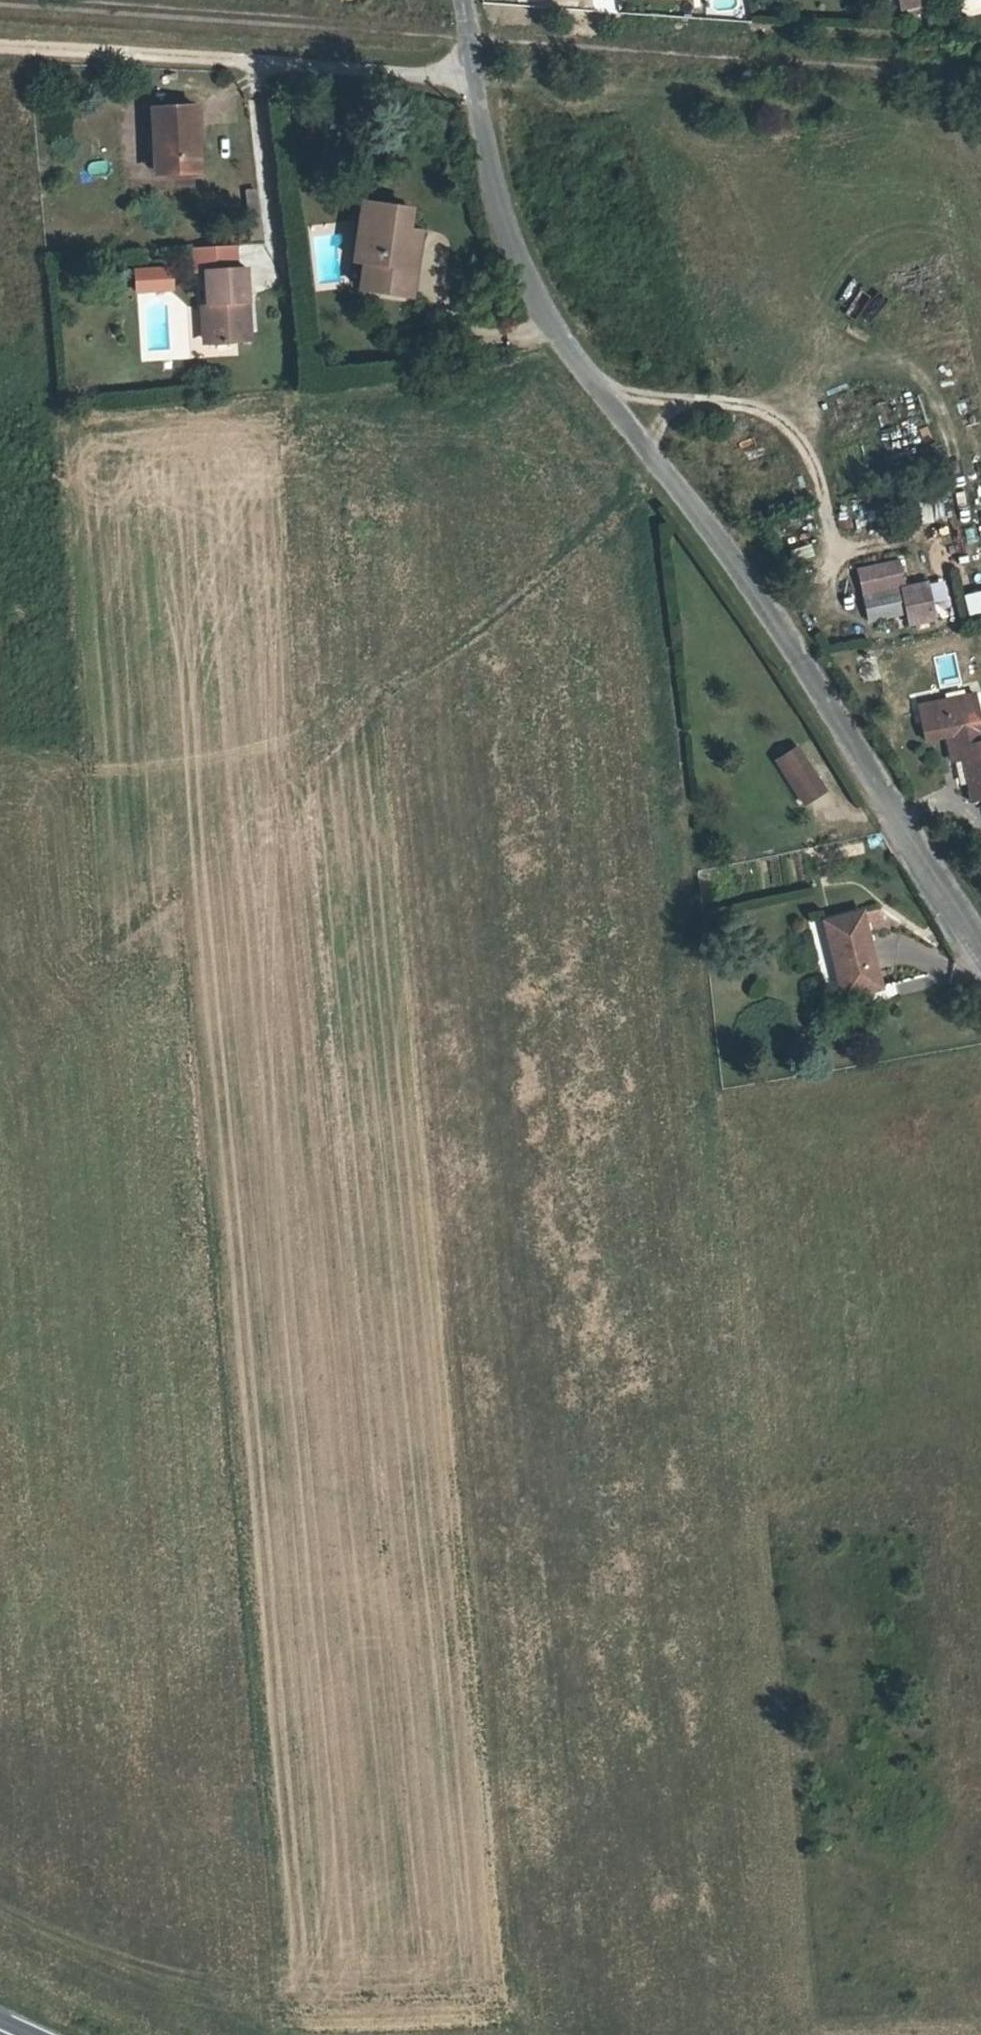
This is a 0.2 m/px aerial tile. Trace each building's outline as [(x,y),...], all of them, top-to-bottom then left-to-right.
[(158,103),(159,135),(164,136),(165,161),(166,170),(204,169),(201,102),(158,103)] [(152,161),(165,161),(164,136),(159,135),(151,136),(152,161)] [(404,257),(408,221),(411,200),(363,194),(357,252),(367,254),(364,282),(411,287),(413,258),(404,257)] [(426,224),(408,221),(404,257),(413,258),(422,259),(426,224)] [(207,261),(235,259),(234,245),(194,246),(195,262),(207,261)] [(235,259),(207,261),(212,336),(250,334),(245,258),(235,259)] [(173,290),(171,265),(132,267),(133,292),(173,290)] [(927,579),(907,583),(901,556),(858,565),(868,619),(907,611),(910,624),(936,618),(927,579)] [(980,612),(980,589),(962,593),(968,615),(980,612)] [(926,738),(947,734),(956,733),(958,745),(963,745),(965,754),(972,787),(980,785),(980,741),(978,729),(980,728),(980,716),(975,692),(918,704),(926,738)] [(956,733),(947,734),(952,757),(965,754),(963,745),(958,745),(956,733)] [(791,751),(800,769),(824,756),(814,738),(791,751)] [(824,756),(800,769),(814,794),(838,781),(824,756)] [(972,787),(974,798),(980,796),(980,785),(972,787)] [(848,987),(881,977),(862,905),(823,913),(832,954),(840,954),(848,987)]
